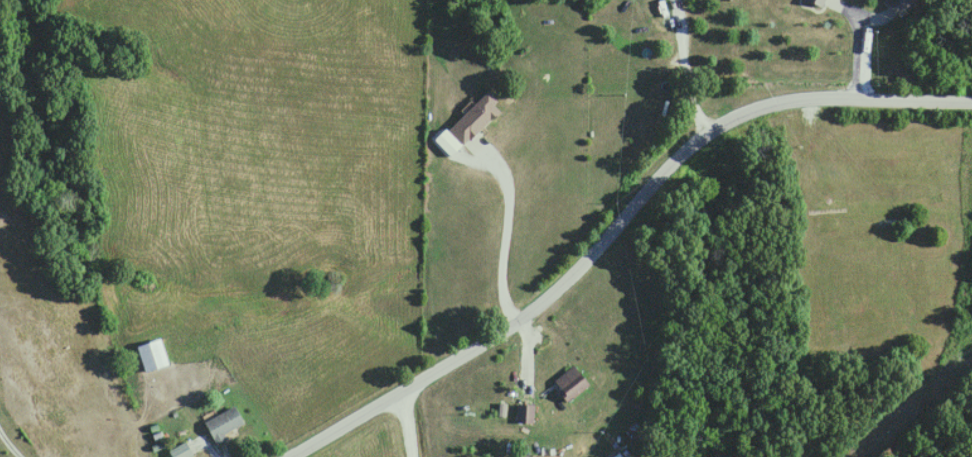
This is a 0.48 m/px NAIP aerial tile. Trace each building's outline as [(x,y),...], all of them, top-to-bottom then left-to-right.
[(466,147),(504,110),(488,93),(450,130),(466,147)] [(146,372),(169,365),(162,340),(138,346),(146,372)] [(593,384),(575,365),(552,387),(570,405),(593,384)] [(535,423),(536,405),(518,405),(518,423),(535,423)] [(226,434),(245,424),(235,406),(204,422),(216,444),(229,438),(226,434)] [(187,442),(169,450),(172,456),(192,456),(193,456),(187,442)]
